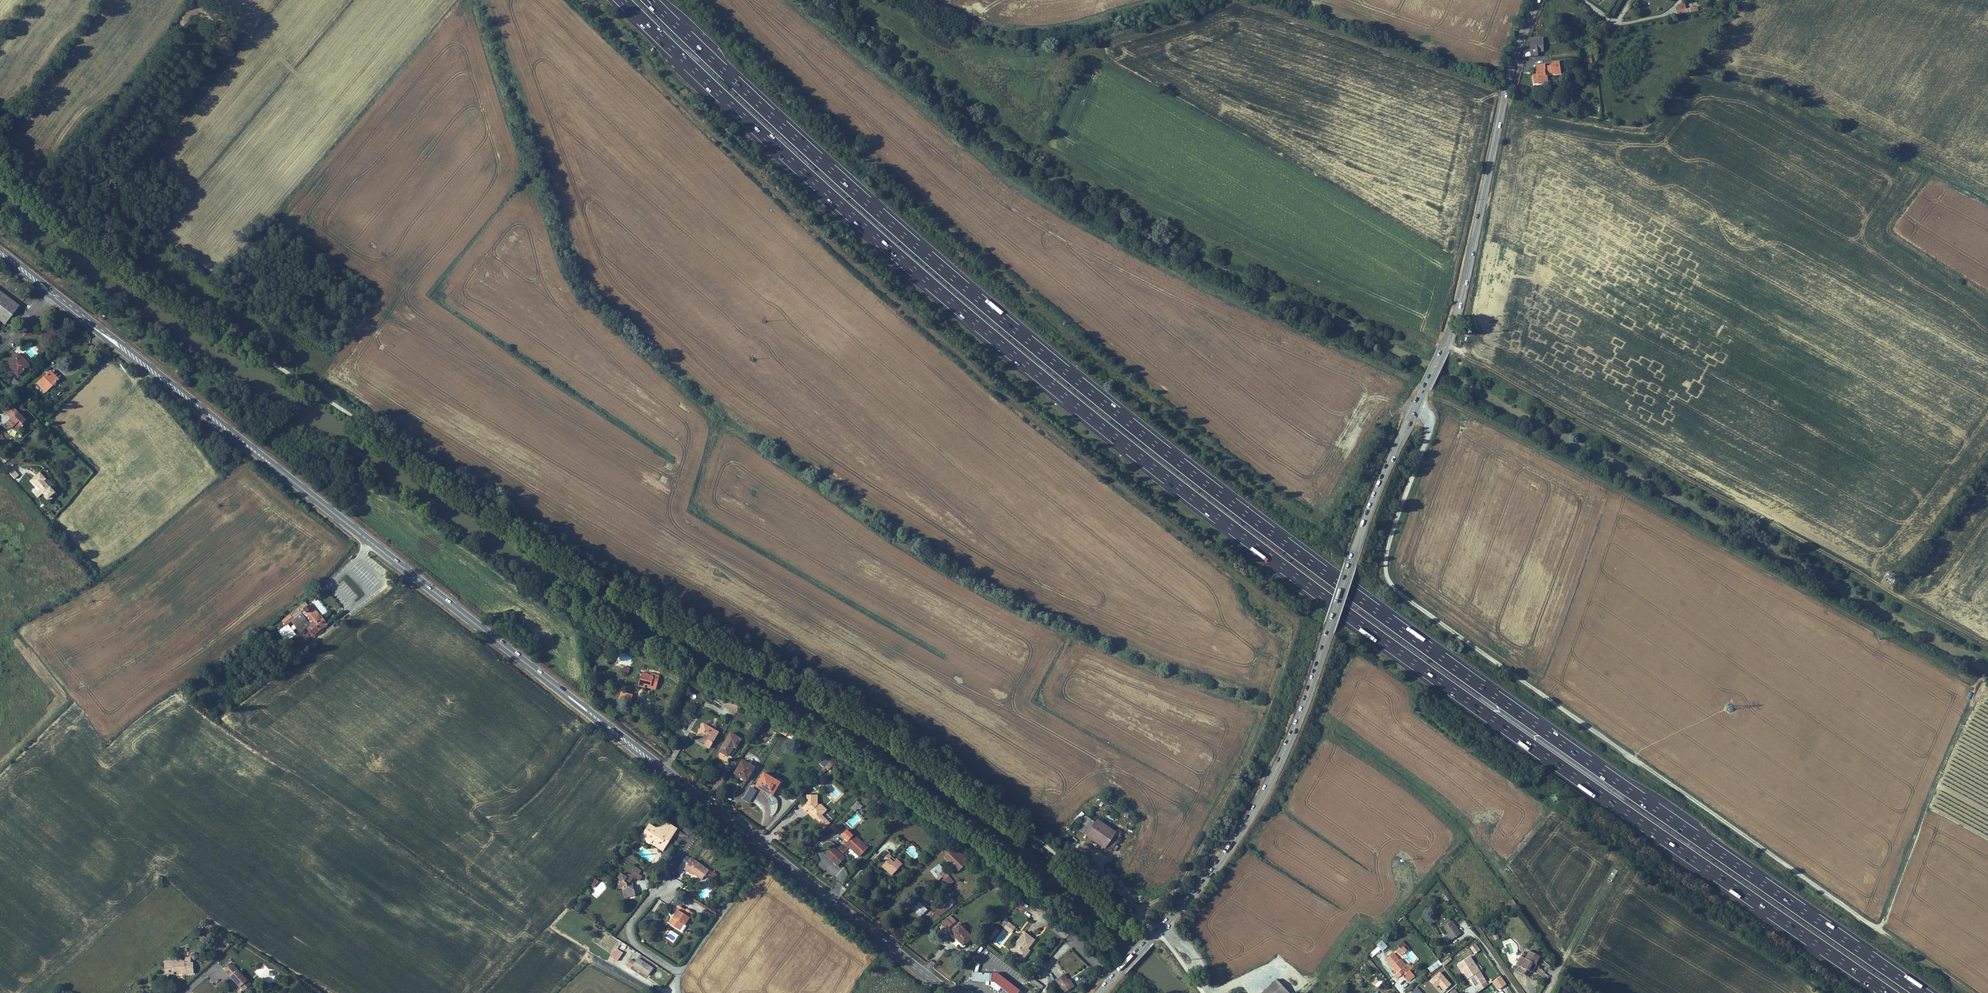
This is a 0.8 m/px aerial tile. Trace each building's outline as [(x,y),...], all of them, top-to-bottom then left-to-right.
[(1698,6),(1687,9),(1685,3),(1677,5),(1679,15),(1699,11),(1698,6)] [(1533,37),(1533,42),(1534,50),(1528,50),(1529,54),(1539,53),(1539,49),(1546,49),(1545,41),(1545,36),(1533,37)] [(1563,73),(1562,61),(1556,62),(1553,65),(1549,66),(1550,72),(1552,72),(1553,74),(1563,73)] [(1533,73),(1534,82),(1548,81),(1548,75),(1546,75),(1545,69),(1547,69),(1547,63),(1536,64),(1537,73),(1533,73)] [(9,322),(23,304),(0,286),(0,316),(9,322)] [(22,351),(11,361),(23,373),(34,362),(22,351)] [(56,372),(45,384),(54,391),(65,379),(56,372)] [(22,379),(19,384),(24,389),(28,385),(22,379)] [(15,416),(8,420),(11,425),(6,428),(10,435),(12,434),(16,439),(22,435),(20,433),(23,431),(17,421),(18,420),(15,416)] [(117,438),(115,441),(122,448),(124,446),(117,438)] [(16,476),(12,480),(17,485),(21,481),(16,476)] [(43,478),(41,480),(52,492),(55,490),(43,478)] [(58,497),(52,492),(41,480),(35,486),(46,498),(51,504),(58,497)] [(310,594),(297,605),(300,609),(298,611),(307,623),(312,619),(314,622),(310,625),(314,630),(318,627),(328,619),(329,621),(333,618),(332,616),(317,598),(314,599),(310,594)] [(653,666),(654,665),(647,663),(644,677),(651,679),(651,678),(662,681),(665,669),(653,666)] [(629,683),(627,691),(638,694),(640,685),(629,683)] [(632,703),(634,694),(621,691),(619,700),(632,703)] [(744,699),(733,693),(730,699),(741,705),(744,699)] [(729,701),(726,707),(736,713),(740,707),(729,701)] [(710,715),(704,725),(714,730),(711,736),(713,737),(717,739),(725,723),(722,722),(725,716),(717,712),(715,717),(710,715)] [(733,727),(723,745),(726,747),(731,750),(736,740),(739,742),(744,733),(733,727)] [(748,753),(741,765),(745,767),(748,768),(753,771),(760,759),(748,753)] [(762,778),(766,781),(767,780),(778,786),(785,776),(782,774),(783,772),(770,764),(762,778)] [(821,787),(811,787),(811,794),(806,799),(810,803),(812,801),(820,810),(824,806),(825,807),(829,803),(822,796),(822,795),(821,787)] [(862,795),(857,801),(860,803),(862,801),(863,802),(866,799),(862,795)] [(1091,830),(1109,843),(1120,826),(1102,813),(1091,830)] [(676,814),(673,818),(683,825),(686,821),(676,814)] [(659,815),(652,825),(656,828),(655,831),(660,834),(663,831),(667,834),(671,832),(676,836),(683,825),(673,818),(665,819),(659,815)] [(1126,830),(1120,826),(1109,843),(1115,847),(1126,830)] [(846,835),(842,840),(848,846),(853,840),(863,849),(871,840),(857,827),(848,836),(846,835)] [(663,831),(660,834),(672,842),(676,836),(671,832),(667,834),(663,831)] [(836,839),(830,845),(838,852),(836,854),(841,858),(848,850),(836,839)] [(958,841),(951,850),(965,862),(973,852),(958,841)] [(830,845),(829,847),(833,851),(836,854),(838,852),(830,845)] [(896,868),(905,860),(899,854),(897,856),(893,853),(895,850),(892,848),(887,853),(890,856),(887,859),(891,863),(896,868)] [(699,852),(692,861),(697,864),(700,867),(702,864),(711,871),(717,862),(704,853),(703,855),(699,852)] [(643,857),(640,862),(646,866),(649,860),(643,857)] [(646,866),(640,862),(636,868),(627,863),(622,871),(624,872),(625,879),(628,878),(630,888),(640,886),(637,872),(639,868),(646,872),(649,868),(646,866)] [(930,871),(937,881),(942,877),(949,886),(954,882),(939,863),(930,871)] [(597,877),(604,870),(601,867),(594,874),(597,877)] [(598,899),(607,886),(595,878),(590,885),(594,887),(589,893),(598,899)] [(916,887),(909,895),(915,900),(921,905),(927,897),(916,887)] [(1514,891),(1508,895),(1512,900),(1518,896),(1514,891)] [(675,911),(684,918),(688,912),(690,913),(695,906),(689,902),(691,898),(684,894),(682,897),(684,898),(675,911)] [(951,898),(947,903),(952,907),(956,901),(951,898)] [(938,918),(950,909),(946,903),(933,912),(938,918)] [(958,904),(955,908),(962,913),(965,909),(958,904)] [(962,913),(955,908),(951,914),(957,919),(962,913)] [(968,912),(965,916),(980,927),(982,924),(968,912)] [(1020,922),(1023,918),(1017,913),(1013,917),(1020,922)] [(1456,913),(1447,920),(1452,926),(1449,929),(1453,935),(1456,932),(1457,933),(1466,927),(1456,913)] [(941,924),(947,930),(956,921),(950,915),(941,924)] [(980,927),(965,916),(959,924),(965,929),(973,935),(980,927)] [(948,933),(963,947),(972,938),(957,924),(948,933)] [(1032,924),(1018,942),(1030,951),(1036,943),(1034,942),(1038,937),(1042,932),(1032,924)] [(619,948),(629,933),(624,930),(614,945),(619,948)] [(1381,941),(1376,945),(1381,952),(1387,947),(1381,941)] [(1543,955),(1547,947),(1537,941),(1529,956),(1528,956),(1525,962),(1535,967),(1538,961),(1542,954),(1543,955)] [(1399,945),(1391,952),(1402,965),(1400,967),(1403,970),(1406,967),(1411,972),(1420,964),(1412,956),(1410,957),(1399,945)] [(643,947),(638,955),(654,965),(656,961),(659,956),(643,947)] [(611,957),(618,961),(623,953),(617,949),(611,957)] [(1491,975),(1473,951),(1461,961),(1465,967),(1468,965),(1470,963),(1475,971),(1478,976),(1479,975),(1480,976),(1479,977),(1482,982),(1491,975)] [(177,969),(177,967),(180,967),(188,966),(189,969),(197,968),(196,958),(188,958),(188,957),(176,958),(176,960),(167,961),(168,970),(177,969)] [(638,957),(635,962),(631,959),(627,966),(647,978),(654,968),(638,957)] [(236,959),(228,966),(244,982),(251,975),(236,959)] [(1438,960),(1427,968),(1431,973),(1442,965),(1438,960)] [(1077,978),(1072,970),(1069,964),(1060,969),(1068,983),(1077,978)] [(1420,964),(1411,972),(1413,974),(1422,967),(1420,964)] [(981,965),(980,973),(997,974),(997,966),(981,965)] [(1278,971),(1262,989),(1267,992),(1293,992),(1297,989),(1278,971)] [(1443,992),(1451,985),(1439,972),(1428,981),(1435,989),(1438,986),(1443,992)] [(251,975),(244,982),(247,985),(254,978),(251,975)] [(1485,985),(1494,978),(1491,975),(1482,982),(1485,985)] [(1375,976),(1370,982),(1377,988),(1382,983),(1375,976)] [(1030,983),(1041,989),(1043,985),(1032,979),(1030,983)] [(1457,986),(1459,989),(1455,992),(1456,992),(1464,992),(1467,990),(1461,983),(1457,986)] [(1507,985),(1501,988),(1504,992),(1502,992),(1510,992),(1508,989),(1509,988),(1507,985)]
